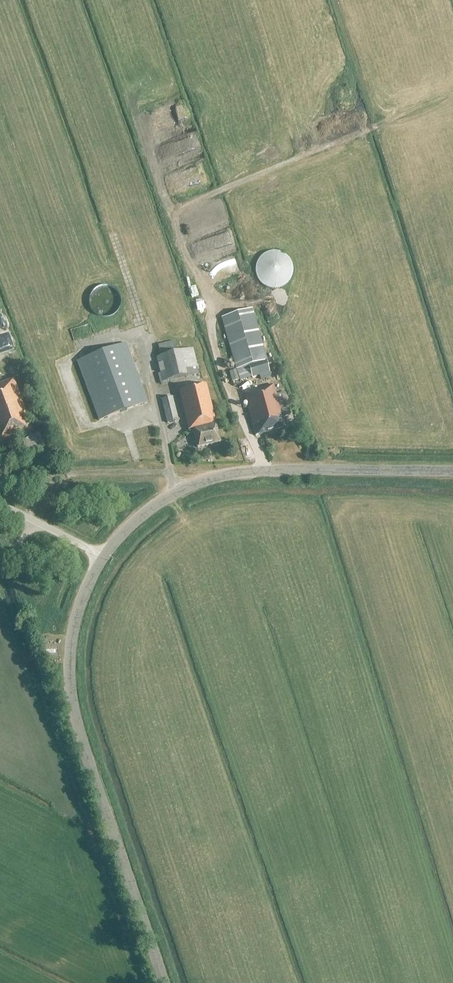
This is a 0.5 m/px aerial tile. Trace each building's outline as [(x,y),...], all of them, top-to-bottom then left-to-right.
[(202,251),(234,242),(231,230),(199,239),(202,251)] [(255,273),(256,278),(259,282),(263,286),(268,288),(273,289),(278,289),(283,287),(287,284),(290,280),(293,275),(293,270),(292,265),(290,260),(287,256),(283,253),(278,252),(273,251),(268,252),(263,255),(259,258),(256,263),(255,268),(255,273)] [(247,380),(246,377),(251,376),(252,377),(259,375),(261,380),(271,377),(252,309),(222,318),(237,369),(229,372),(232,382),(239,380),(240,382),(247,380)] [(157,350),(159,349),(160,357),(156,358),(161,374),(157,375),(160,385),(174,382),(173,379),(199,373),(193,349),(177,353),(174,342),(156,346),(157,350)] [(125,343),(77,361),(99,420),(147,403),(125,343)] [(19,441),(25,457),(45,449),(40,433),(31,437),(30,433),(33,432),(14,379),(0,384),(0,444),(22,436),(23,439),(19,441)] [(197,448),(220,443),(206,384),(179,391),(188,430),(193,429),(197,448)] [(282,417),(290,415),(284,395),(277,397),(273,385),(244,394),(256,436),(285,427),(282,417)] [(73,398),(76,403),(87,397),(84,392),(73,398)] [(167,423),(178,421),(172,397),(161,399),(167,423)] [(92,424),(86,403),(77,405),(83,426),(92,424)]
